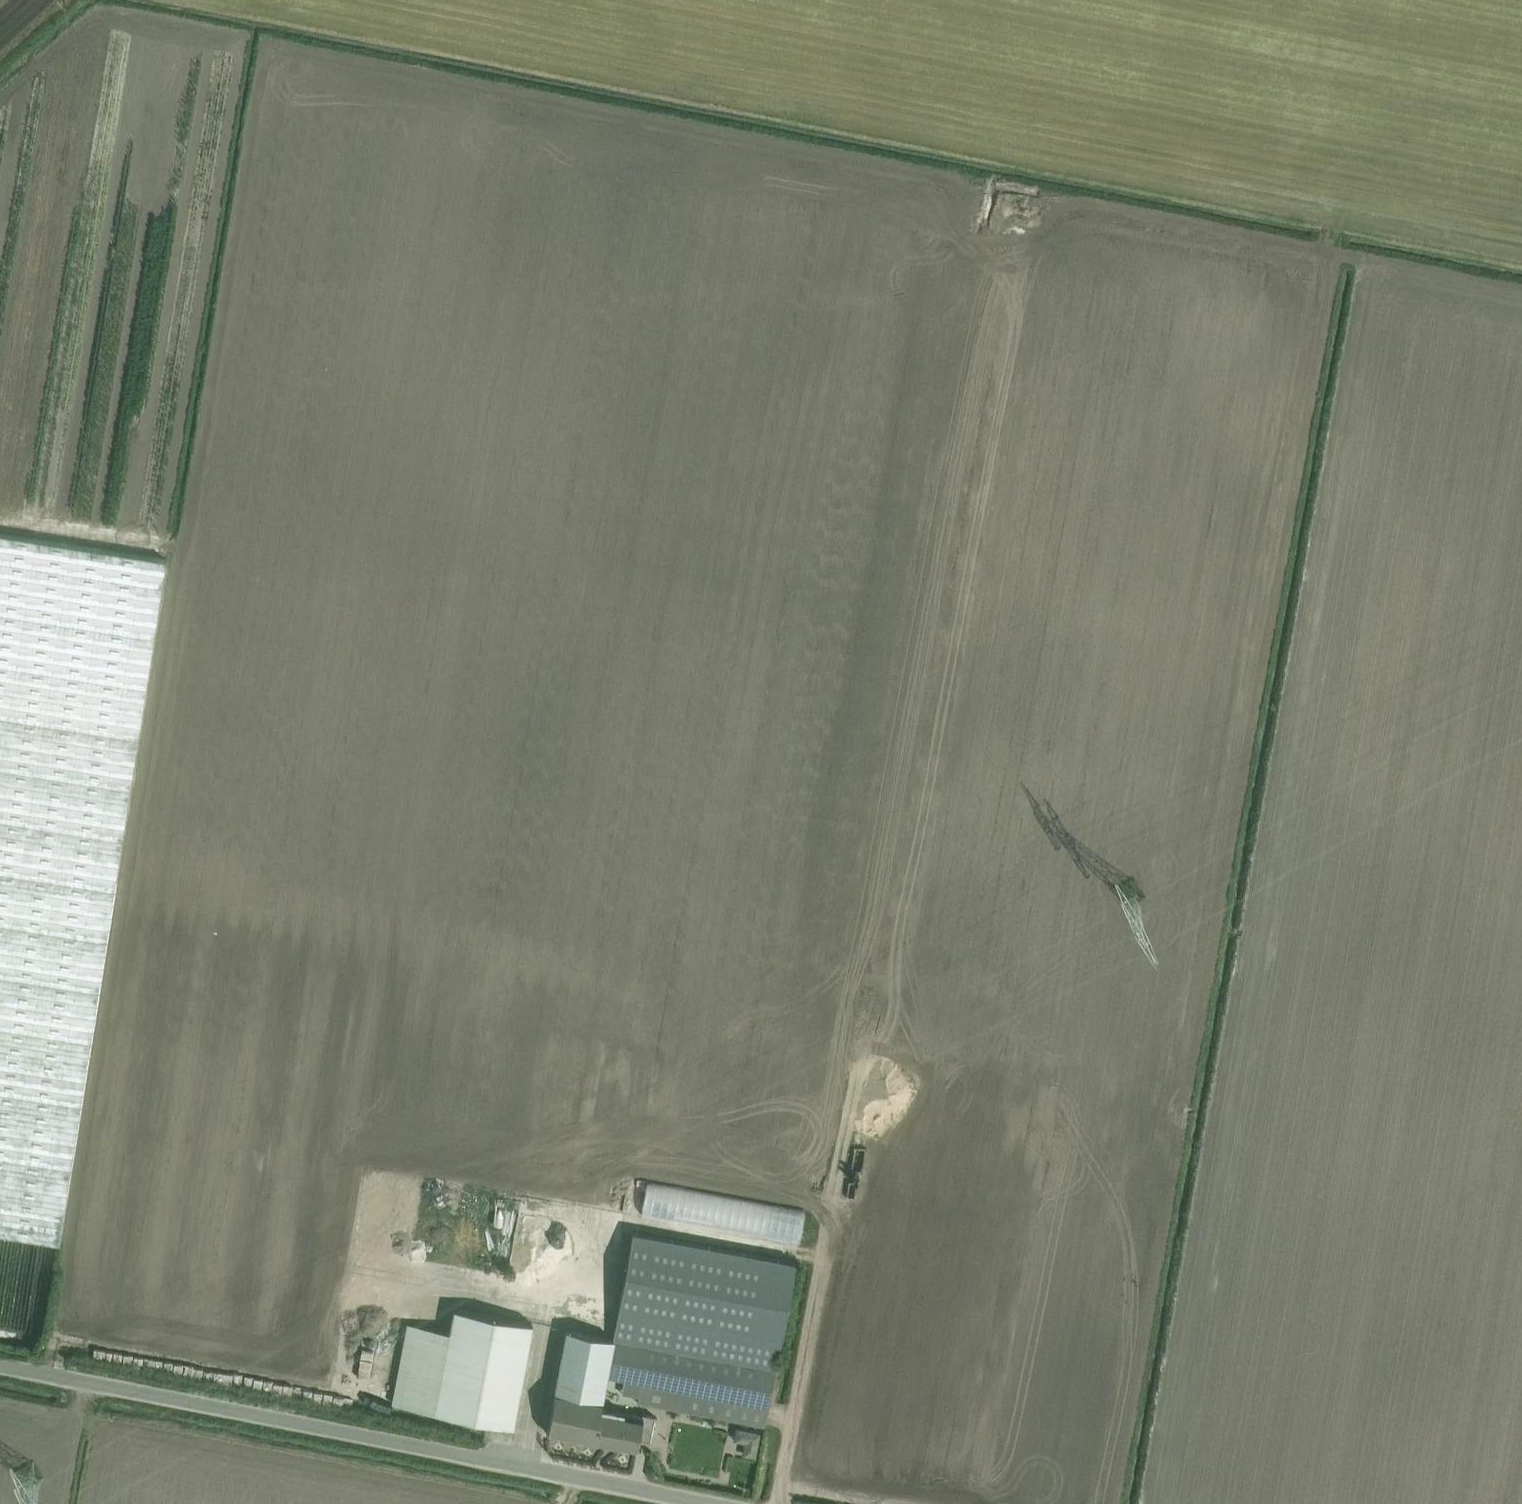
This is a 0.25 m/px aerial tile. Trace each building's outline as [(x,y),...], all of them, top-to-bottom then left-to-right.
[(57,1243),(164,558),(0,533),(0,1234),(57,1243)] [(815,1218),(820,1191),(661,1163),(656,1190),(815,1218)] [(466,1181),(487,1182),(488,1174),(466,1173),(466,1181)] [(722,1224),(649,1211),(646,1227),(653,1228),(652,1231),(719,1243),(722,1224)] [(565,1329),(557,1373),(546,1432),(636,1449),(638,1438),(649,1440),(654,1415),(641,1413),(641,1416),(600,1408),(606,1376),(623,1379),(622,1384),(639,1387),(637,1402),(764,1425),(795,1262),(631,1232),(612,1338),(565,1329)] [(403,1384),(399,1404),(514,1425),(518,1406),(532,1331),(534,1322),(532,1322),(460,1308),(453,1307),(451,1316),(448,1331),(414,1325),(403,1384)]
